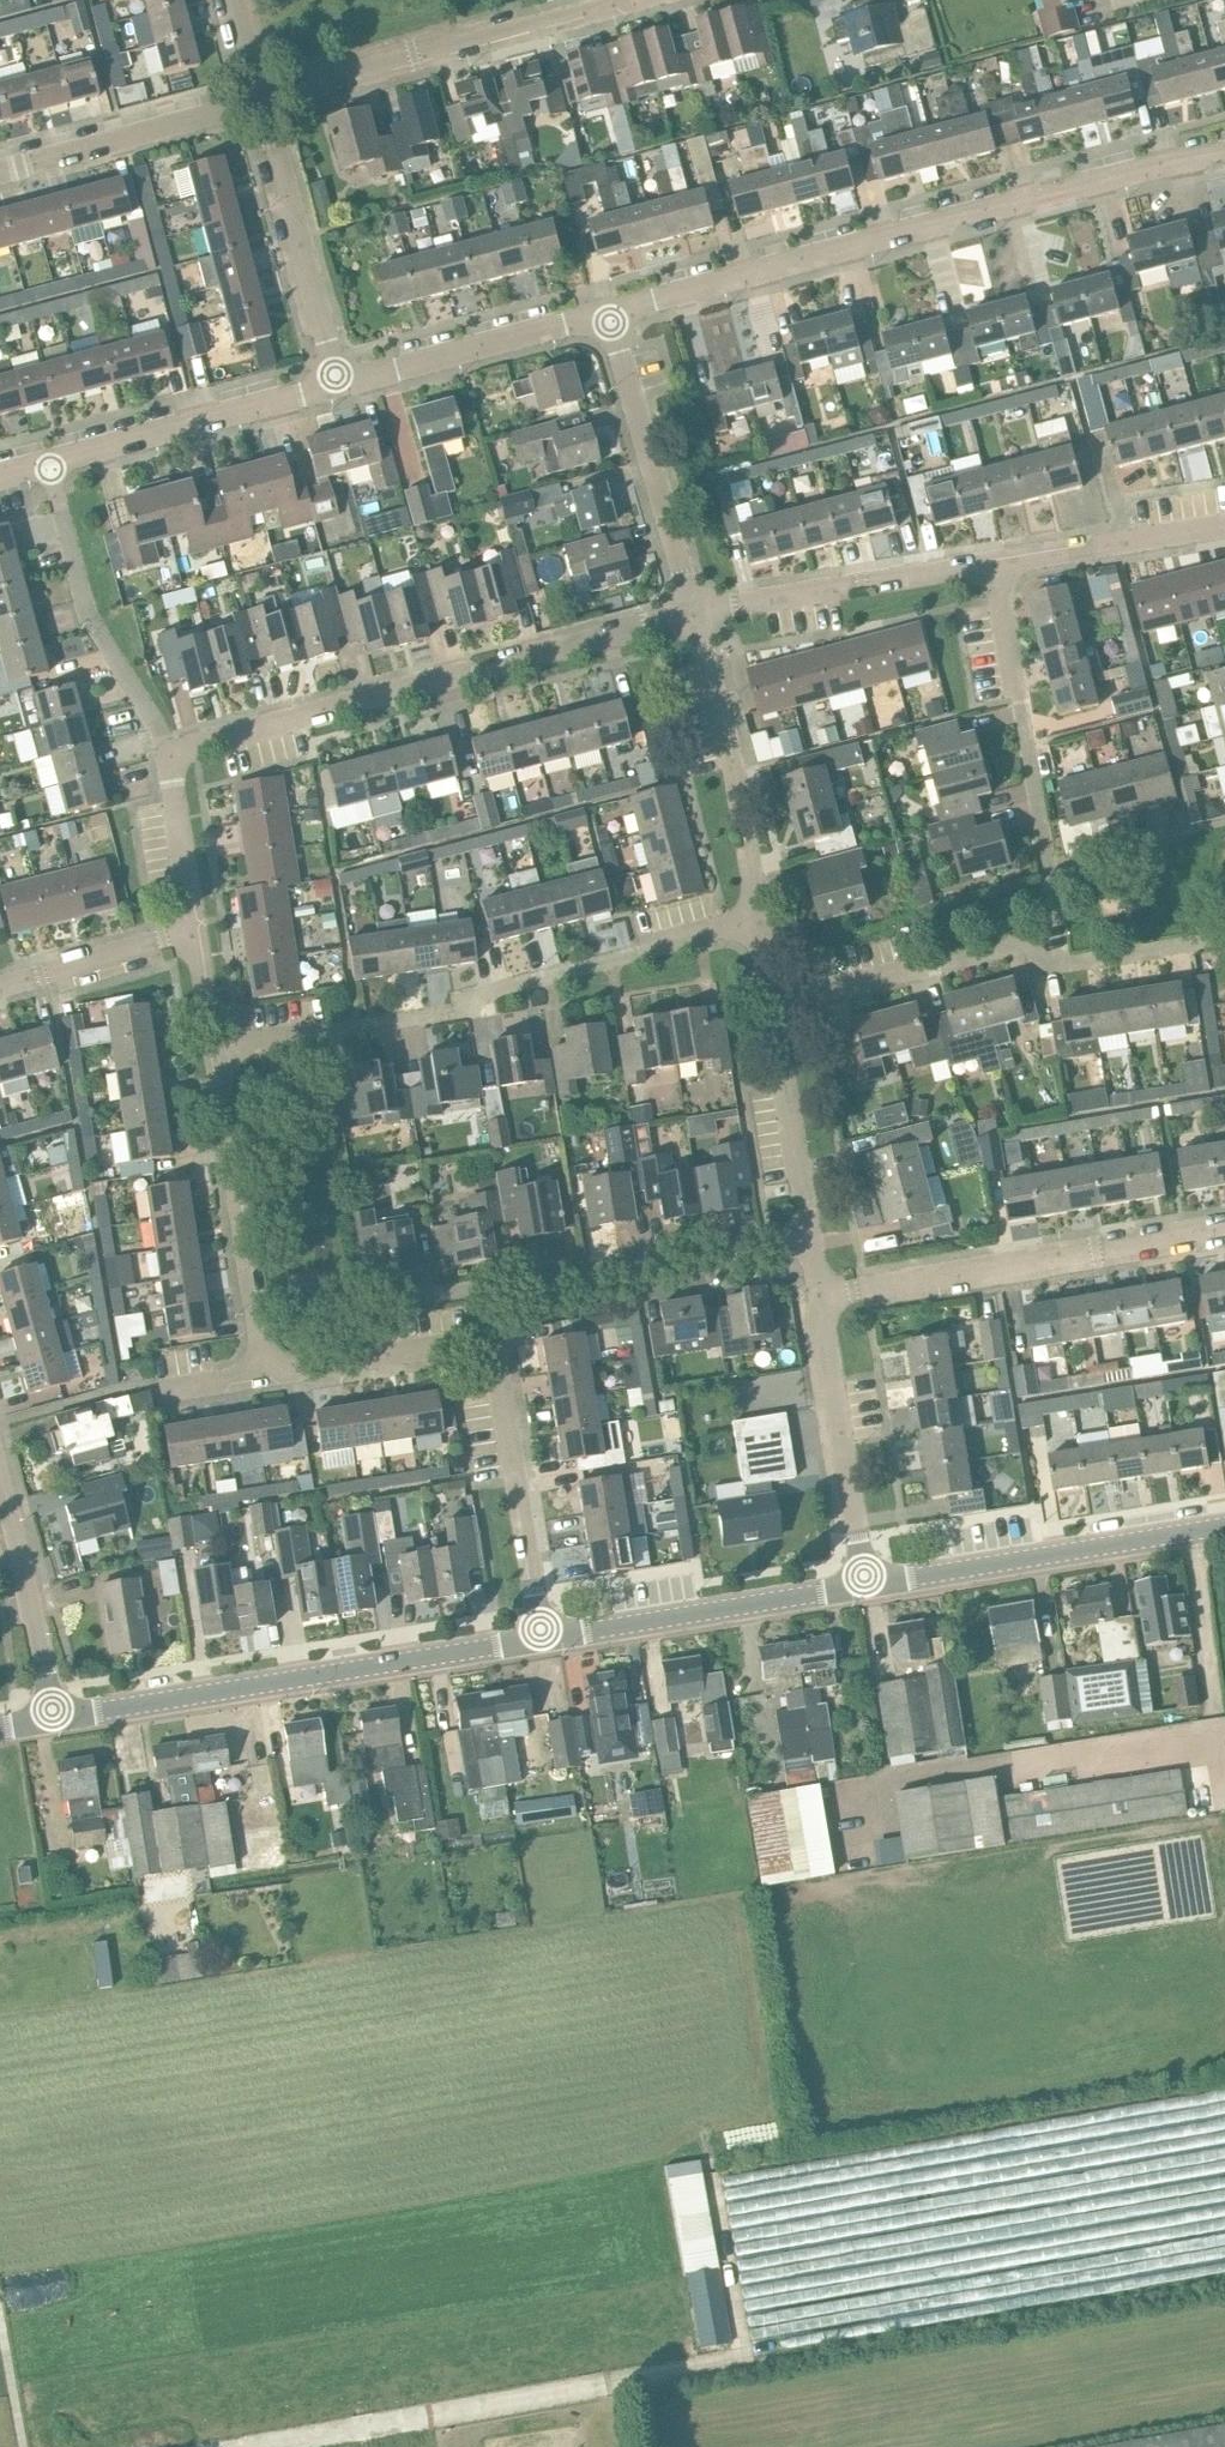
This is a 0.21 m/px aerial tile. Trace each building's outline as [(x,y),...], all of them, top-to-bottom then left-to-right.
[(10,15),(31,9),(28,0),(11,0),(6,1),(10,15)] [(147,14),(182,5),(181,0),(143,0),(147,14)] [(896,25),(889,0),(872,0),(843,8),(847,22),(832,26),(837,42),(857,37),(865,69),(937,50),(925,7),(921,8),(912,10),(907,19),(904,23),(896,25)] [(1046,13),(1038,15),(1045,38),(1077,29),(1071,6),(1085,3),(1084,0),(1042,0),(1046,13)] [(6,1),(0,3),(0,17),(10,15),(6,1)] [(42,13),(45,26),(70,19),(74,33),(90,29),(83,2),(42,13)] [(96,28),(110,24),(105,4),(91,8),(96,28)] [(155,44),(190,34),(182,5),(147,14),(155,44)] [(745,9),(720,16),(732,61),(755,55),(759,68),(774,64),(766,34),(762,21),(758,7),(745,10),(745,9)] [(1133,47),(1132,48),(1145,97),(1159,93),(1163,107),(1191,100),(1168,11),(1155,14),(1169,68),(1154,72),(1150,59),(1137,62),(1133,47)] [(1168,11),(1191,100),(1219,92),(1209,57),(1195,60),(1187,33),(1175,36),(1168,11)] [(45,26),(42,13),(11,21),(15,34),(45,26)] [(704,50),(690,53),(698,85),(699,84),(703,98),(716,95),(712,81),(735,75),(732,61),(720,16),(696,22),(704,50)] [(11,21),(0,24),(0,38),(15,34),(11,21)] [(1217,25),(1224,52),(1209,57),(1219,92),(1224,91),(1224,23),(1217,25)] [(110,24),(96,28),(100,47),(114,43),(110,24)] [(669,29),(644,36),(659,93),(684,86),(684,88),(698,85),(690,53),(676,57),(669,29)] [(190,34),(155,44),(163,75),(199,66),(190,34)] [(622,45),(607,49),(608,52),(613,73),(625,116),(626,116),(623,104),(637,101),(636,99),(659,93),(644,36),(622,42),(622,45)] [(1026,50),(1050,138),(1078,130),(1068,94),(1054,98),(1047,71),(1044,72),(1037,47),(1026,50)] [(1136,115),(1132,100),(1145,97),(1132,48),(1090,59),(1107,122),(1136,115)] [(574,79),(565,81),(571,104),(580,101),(604,95),(608,108),(611,120),(625,116),(613,73),(608,52),(607,49),(593,53),(592,49),(568,56),(574,79)] [(995,102),(1003,130),(1016,126),(1021,145),(1050,138),(1026,50),(1013,53),(1027,105),(1012,109),(1009,98),(995,102)] [(117,54),(104,57),(112,89),(125,85),(117,54)] [(1107,122),(1090,59),(1076,62),(1083,90),(1068,94),(1078,130),(1107,122)] [(57,69),(67,104),(98,96),(89,60),(57,69)] [(508,91),(504,92),(514,134),(519,153),(520,153),(530,150),(525,130),(522,119),(533,116),(530,105),(546,100),(549,114),(564,111),(556,77),(543,81),(539,63),(518,69),(520,74),(505,78),(508,91)] [(36,112),(27,77),(23,64),(0,70),(0,100),(6,121),(36,112)] [(57,69),(27,77),(36,112),(67,104),(57,69)] [(494,80),(479,84),(478,79),(457,85),(461,103),(448,106),(457,140),(472,136),(468,120),(485,116),(488,127),(499,124),(502,136),(512,173),(524,170),(520,153),(519,153),(514,134),(504,92),(498,94),(494,80)] [(886,88),(910,176),(938,168),(928,132),(913,136),(906,110),(904,110),(898,85),(886,88)] [(910,176),(886,88),(872,92),(886,143),(874,146),(869,125),(852,130),(859,155),(872,151),(881,183),(910,176)] [(402,163),(403,168),(402,162),(429,155),(426,144),(441,140),(428,92),(400,100),(409,132),(394,136),(402,163)] [(969,121),(962,94),(949,97),(966,161),(995,153),(990,134),(1003,130),(995,102),(983,105),(986,117),(969,121)] [(928,132),(938,168),(966,161),(949,97),(935,101),(942,128),(928,132)] [(402,163),(394,136),(377,141),(369,108),(331,118),(344,168),(368,162),(372,177),(403,168),(402,163)] [(788,169),(797,205),(825,197),(808,135),(809,134),(803,111),(790,114),(793,125),(784,127),(788,140),(781,142),(788,169)] [(769,212),(747,129),(733,133),(746,180),(731,184),(740,220),(769,212)] [(747,129),(769,212),(797,205),(788,169),(773,173),(761,129),(748,132),(747,129)] [(859,155),(852,130),(836,134),(842,155),(829,158),(822,131),(809,134),(808,135),(825,197),(854,190),(845,159),(859,155)] [(668,172),(684,235),(714,227),(710,212),(723,209),(704,136),(688,141),(702,192),(689,196),(681,168),(669,172),(668,172)] [(647,207),(657,242),(684,235),(668,172),(669,172),(664,154),(653,157),(658,175),(655,176),(662,203),(647,207)] [(186,167),(194,197),(230,188),(222,157),(186,167)] [(628,250),(607,169),(605,163),(564,174),(572,204),(587,200),(583,186),(596,182),(605,218),(591,222),(601,258),(628,250)] [(607,169),(628,250),(657,242),(647,207),(633,211),(625,183),(621,184),(617,167),(607,169)] [(144,210),(156,207),(148,177),(136,180),(144,210)] [(511,184),(516,205),(528,202),(521,177),(510,180),(511,184)] [(323,223),(337,219),(326,178),(311,182),(323,223)] [(120,179),(90,188),(99,223),(130,215),(120,179)] [(516,205),(511,184),(501,187),(506,208),(516,205)] [(74,246),(103,238),(99,223),(90,188),(60,196),(70,232),(74,246)] [(194,197),(202,227),(238,217),(230,188),(194,197)] [(70,232),(60,196),(31,204),(40,240),(70,232)] [(452,200),(458,220),(469,217),(463,197),(452,200)] [(458,220),(452,200),(442,203),(448,223),(458,220)] [(10,248),(40,240),(31,204),(1,212),(10,248)] [(152,240),(164,237),(156,207),(144,210),(152,240)] [(10,248),(1,212),(0,212),(0,251),(10,248)] [(394,215),(400,236),(411,233),(405,213),(394,215)] [(1214,269),(1224,266),(1224,261),(1223,253),(1224,252),(1224,213),(1213,216),(1217,230),(1205,233),(1214,269)] [(400,236),(394,215),(385,218),(390,238),(400,236)] [(202,227),(210,257),(246,247),(238,217),(202,227)] [(522,229),(533,268),(563,260),(552,221),(522,229)] [(1192,237),(1189,224),(1159,231),(1168,268),(1198,260),(1205,288),(1218,285),(1214,269),(1205,233),(1192,237)] [(522,229),(493,237),(504,276),(533,268),(522,229)] [(1128,287),(1129,291),(1142,288),(1139,276),(1168,268),(1159,231),(1129,239),(1133,254),(1121,257),(1128,287)] [(164,237),(152,240),(160,270),(172,267),(164,237)] [(493,237),(464,244),(475,283),(504,276),(493,237)] [(464,244),(435,252),(445,291),(475,283),(464,244)] [(205,289),(218,286),(254,277),(246,247),(210,257),(198,260),(205,289)] [(435,252),(406,259),(416,299),(445,291),(435,252)] [(386,307),(416,299),(406,259),(376,267),(386,307)] [(112,268),(115,279),(145,271),(142,260),(112,268)] [(168,299),(180,296),(172,267),(160,270),(168,299)] [(85,287),(115,279),(112,268),(82,276),(85,287)] [(162,295),(160,286),(157,274),(115,285),(119,297),(145,289),(148,299),(162,295)] [(55,295),(85,287),(82,276),(52,284),(55,295)] [(1116,290),(1113,276),(1082,284),(1092,320),(1122,312),(1125,325),(1128,324),(1132,338),(1129,339),(1134,359),(1146,355),(1129,291),(1128,287),(1116,290)] [(218,286),(225,316),(262,306),(254,277),(218,286)] [(25,303),(55,295),(52,284),(22,292),(25,303)] [(1044,309),(1053,344),(1066,341),(1062,328),(1092,320),(1082,284),(1052,292),(1056,305),(1044,309)] [(119,297),(115,285),(86,293),(89,305),(119,297)] [(25,303),(22,292),(0,298),(0,310),(25,303)] [(56,301),(59,313),(89,305),(86,293),(56,301)] [(180,296),(168,299),(176,329),(188,326),(180,296)] [(1032,312),(1028,299),(996,307),(1006,344),(1020,340),(1023,352),(1053,344),(1044,309),(1032,312)] [(26,309),(30,321),(59,313),(56,301),(26,309)] [(262,306),(225,316),(233,346),(270,337),(262,306)] [(959,330),(969,367),(982,363),(978,351),(1006,344),(996,307),(969,314),(972,327),(959,330)] [(26,309),(0,316),(0,328),(30,321),(26,309)] [(832,357),(835,371),(878,360),(879,360),(877,352),(869,323),(855,326),(851,311),(822,319),(832,357)] [(805,378),(802,365),(832,357),(822,319),(791,327),(795,343),(784,346),(791,375),(792,375),(793,381),(805,378)] [(947,334),(944,321),(910,329),(919,366),(953,358),(956,370),(953,371),(958,388),(973,384),(969,367),(959,330),(947,334)] [(198,323),(188,326),(176,329),(184,360),(206,354),(198,323)] [(906,370),(919,366),(910,329),(884,336),(887,349),(877,352),(879,360),(878,360),(886,388),(910,382),(906,370)] [(131,341),(141,377),(171,368),(161,332),(131,341)] [(1212,356),(1224,352),(1224,340),(1209,344),(1212,356)] [(131,341),(101,349),(111,385),(141,377),(131,341)] [(1180,352),(1182,364),(1212,356),(1209,344),(1180,352)] [(101,349),(72,357),(81,393),(111,385),(101,349)] [(1152,360),(1154,371),(1182,364),(1180,352),(1152,360)] [(72,357),(42,365),(52,401),(81,393),(72,357)] [(1122,368),(1125,379),(1154,371),(1152,360),(1122,368)] [(774,364),(745,372),(754,409),(785,401),(790,418),(795,417),(798,427),(805,426),(793,381),(792,375),(791,375),(778,378),(774,364)] [(42,365),(12,374),(22,409),(52,401),(42,365)] [(538,411),(555,406),(559,419),(579,414),(575,400),(580,399),(571,366),(510,382),(514,397),(533,392),(538,411)] [(1106,430),(1106,427),(1095,386),(1125,379),(1122,368),(1077,380),(1091,434),(1106,430)] [(754,409),(745,372),(715,379),(719,395),(706,398),(715,433),(728,430),(724,417),(754,409)] [(12,374),(0,377),(0,415),(22,409),(12,374)] [(1025,394),(1028,404),(1059,396),(1056,386),(1025,394)] [(1028,404),(1025,394),(996,402),(999,412),(1028,404)] [(1223,397),(1193,405),(1203,444),(1224,439),(1224,407),(1223,397)] [(452,516),(446,492),(455,490),(442,444),(461,438),(451,400),(411,410),(422,450),(423,449),(435,494),(429,496),(426,485),(404,491),(414,526),(452,516)] [(999,412),(996,402),(967,409),(970,420),(999,412)] [(1203,444),(1193,405),(1165,412),(1175,451),(1203,444)] [(938,417),(940,428),(970,420),(967,409),(938,417)] [(1136,420),(1146,459),(1175,451),(1165,412),(1136,420)] [(940,428),(938,417),(894,429),(897,439),(940,428)] [(1042,456),(1053,496),(1083,488),(1064,418),(1035,426),(1043,456),(1042,456)] [(1106,427),(1106,430),(1116,467),(1146,459),(1136,420),(1106,427)] [(554,422),(512,434),(519,461),(541,455),(546,474),(597,460),(588,426),(558,434),(554,422)] [(375,452),(367,423),(336,431),(346,471),(350,486),(372,480),(374,489),(399,482),(389,448),(375,452)] [(813,424),(804,427),(805,430),(809,445),(818,443),(813,424)] [(805,430),(790,434),(794,449),(809,445),(805,430)] [(302,484),(312,519),(313,522),(336,515),(326,476),(346,471),(336,431),(306,439),(318,483),(303,487),(302,484)] [(844,443),(846,453),(876,445),(873,435),(844,443)] [(781,453),(776,437),(762,441),(766,456),(781,453)] [(846,453),(844,443),(815,451),(817,461),(846,453)] [(817,461),(815,451),(786,459),(788,468),(817,461)] [(1013,464),(1024,504),(1053,496),(1042,456),(1013,464)] [(281,457),(249,466),(261,511),(278,507),(283,526),(283,527),(312,519),(302,484),(289,487),(281,457)] [(788,468),(786,459),(756,466),(759,476),(788,468)] [(1024,504),(1013,464),(984,471),(994,511),(1024,504)] [(211,508),(220,544),(252,535),(246,515),(261,511),(249,466),(216,475),(224,505),(211,508)] [(759,476),(756,466),(715,477),(720,499),(732,496),(729,484),(759,476)] [(858,495),(869,534),(898,526),(894,512),(908,508),(898,471),(872,478),(874,491),(858,495)] [(954,479),(965,519),(994,511),(984,471),(954,479)] [(965,519),(954,479),(926,487),(923,475),(907,480),(917,517),(932,513),(935,527),(965,519)] [(155,491),(168,539),(186,534),(191,552),(220,544),(211,508),(196,512),(188,483),(155,491)] [(573,497),(553,502),(557,518),(577,513),(582,531),(614,523),(604,486),(572,494),(573,497)] [(157,561),(152,543),(168,539),(155,491),(124,500),(131,526),(117,530),(118,532),(106,536),(113,564),(125,560),(128,569),(157,561)] [(516,560),(528,557),(520,529),(516,530),(515,523),(524,520),(522,513),(535,509),(530,491),(500,499),(514,550),(513,550),(516,560)] [(828,503),(839,542),(869,534),(858,495),(828,503)] [(770,518),(765,499),(750,503),(755,522),(740,526),(751,566),(781,558),(770,518)] [(828,503),(799,511),(810,550),(839,542),(828,503)] [(799,511),(770,518),(781,558),(810,550),(799,511)] [(15,555),(7,524),(0,526),(0,559),(15,555)] [(591,592),(632,581),(622,547),(608,550),(604,536),(563,547),(571,577),(586,572),(591,592)] [(317,538),(306,541),(310,555),(321,552),(317,538)] [(527,595),(516,560),(513,550),(499,554),(502,565),(472,573),(485,622),(515,614),(511,599),(527,595)] [(23,583),(15,555),(0,559),(0,589),(23,583)] [(528,557),(516,560),(527,595),(537,592),(528,557)] [(1214,613),(1224,610),(1224,562),(1202,568),(1214,613)] [(1202,568),(1168,577),(1180,622),(1214,613),(1202,568)] [(485,622),(472,573),(442,581),(439,569),(425,573),(438,619),(451,615),(455,630),(485,622)] [(438,619),(425,573),(410,577),(413,589),(383,597),(396,646),(426,638),(422,623),(438,619)] [(1115,607),(1126,604),(1118,573),(1107,576),(1115,607)] [(1146,631),(1180,622),(1168,577),(1134,586),(1146,631)] [(23,583),(0,589),(0,622),(32,613),(23,583)] [(166,607),(197,600),(194,585),(162,592),(166,607)] [(1037,627),(1076,617),(1068,587),(1029,598),(1037,627)] [(294,611),(307,659),(337,651),(333,637),(346,634),(336,597),(334,588),(319,592),(322,603),(294,611)] [(396,646),(383,597),(355,604),(352,593),(336,597),(346,634),(349,643),(363,639),(367,654),(396,646)] [(307,659),(294,611),(278,615),(273,596),(259,600),(261,607),(246,611),(259,658),(273,654),(276,667),(307,659)] [(1126,604),(1115,607),(1123,636),(1134,634),(1126,604)] [(205,635),(217,683),(249,674),(245,661),(259,658),(246,611),(231,616),(234,627),(205,635)] [(32,613),(0,622),(0,652),(0,653),(40,642),(32,613)] [(1037,627),(1045,657),(1084,647),(1076,617),(1037,627)] [(884,633),(896,678),(930,669),(918,624),(884,633)] [(217,683),(205,635),(177,642),(173,631),(157,635),(170,681),(184,677),(188,691),(217,683)] [(884,633),(851,642),(863,687),(896,678),(884,633)] [(1134,634),(1123,636),(1131,665),(1125,666),(1125,667),(1142,663),(1134,634)] [(0,653),(0,695),(32,686),(29,676),(48,671),(40,642),(0,653)] [(851,642),(818,651),(829,695),(863,687),(851,642)] [(1220,645),(1203,650),(1207,664),(1224,659),(1220,645)] [(1053,687),(1092,676),(1084,647),(1045,657),(1053,687)] [(818,651),(784,660),(796,704),(829,695),(818,651)] [(762,713),(796,704),(784,660),(750,669),(762,713)] [(1142,663),(1125,667),(1132,693),(1113,698),(1118,719),(1154,709),(1148,688),(1142,663)] [(1209,677),(1217,707),(1224,705),(1224,672),(1209,677)] [(1092,676),(1053,687),(1061,716),(1099,705),(1092,676)] [(1164,722),(1175,719),(1175,717),(1178,716),(1168,678),(1154,682),(1164,722)] [(34,695),(32,686),(0,695),(0,696),(16,691),(27,729),(82,713),(73,684),(34,695)] [(590,709),(600,748),(630,740),(620,701),(590,709)] [(560,716),(571,755),(600,748),(590,709),(560,716)] [(90,743),(82,713),(27,729),(27,731),(29,730),(37,758),(51,754),(90,743)] [(531,724),(541,763),(571,755),(560,716),(531,724)] [(1164,722),(1172,751),(1183,748),(1175,719),(1164,722)] [(928,748),(935,776),(984,763),(975,733),(961,736),(957,722),(918,732),(923,749),(928,748)] [(502,732),(512,771),(541,763),(531,724),(502,732)] [(798,729),(778,735),(785,757),(804,752),(798,729)] [(1089,730),(1089,745),(1106,745),(1106,730),(1089,730)] [(512,771),(502,732),(472,740),(483,779),(512,771)] [(416,745),(427,784),(457,776),(446,736),(416,745)] [(795,812),(836,801),(831,783),(839,781),(836,771),(865,763),(859,742),(795,759),(799,774),(786,778),(795,812)] [(51,754),(59,783),(98,772),(90,743),(51,754)] [(427,784),(416,745),(387,752),(398,791),(427,784)] [(1172,751),(1180,780),(1197,775),(1197,773),(1190,774),(1183,748),(1172,751)] [(358,760),(369,799),(398,791),(387,752),(358,760)] [(1129,763),(1141,808),(1177,799),(1165,753),(1129,763)] [(369,799),(358,760),(328,768),(339,807),(354,803),(359,822),(373,819),(368,800),(369,799)] [(942,823),(982,812),(978,797),(992,793),(984,763),(935,776),(943,805),(938,807),(942,823)] [(1129,763),(1094,772),(1106,817),(1141,808),(1129,763)] [(98,772),(59,783),(67,813),(107,802),(98,772)] [(1106,817),(1094,772),(1059,782),(1071,827),(1106,817)] [(1197,775),(1180,780),(1191,825),(1202,822),(1193,787),(1200,786),(1197,775)] [(612,794),(640,786),(637,776),(609,783),(612,794)] [(236,785),(241,820),(286,813),(281,778),(236,785)] [(580,791),(583,801),(612,794),(609,783),(580,791)] [(641,832),(686,820),(676,785),(656,790),(632,797),(641,832)] [(478,817),(481,829),(499,824),(490,791),(472,796),(478,817)] [(551,799),(554,809),(583,801),(580,791),(551,799)] [(554,809),(551,799),(520,807),(523,818),(554,809)] [(836,801),(795,812),(803,842),(817,838),(822,855),(856,846),(847,812),(840,814),(836,801)] [(554,817),(557,828),(586,820),(583,809),(554,817)] [(982,812),(942,823),(943,824),(931,827),(937,851),(955,847),(962,876),(1010,863),(1000,826),(976,832),(972,816),(982,813),(982,812)] [(241,820),(247,854),(292,847),(286,813),(241,820)] [(439,828),(442,839),(481,829),(478,817),(439,828)] [(557,828),(554,817),(524,825),(527,836),(557,828)] [(686,820),(641,832),(650,866),(695,855),(686,820)] [(495,833),(498,844),(527,836),(524,825),(495,833)] [(410,836),(413,847),(442,839),(439,828),(410,836)] [(28,851),(40,848),(36,829),(23,832),(28,851)] [(462,842),(464,853),(498,844),(495,833),(462,842)] [(413,847),(410,836),(379,844),(382,856),(413,847)] [(430,862),(464,853),(462,842),(428,851),(430,862)] [(238,890),(238,891),(297,882),(292,847),(247,854),(252,888),(238,890)] [(430,862),(428,851),(399,859),(400,870),(430,862)] [(856,871),(868,868),(863,851),(826,861),(830,877),(813,881),(823,920),(866,908),(856,871)] [(695,855),(650,866),(660,902),(704,890),(695,855)] [(400,870),(399,859),(369,866),(371,877),(400,870)] [(69,870),(80,914),(115,905),(103,861),(69,870)] [(918,909),(935,905),(924,861),(907,865),(918,909)] [(371,877),(369,866),(338,875),(341,885),(371,877)] [(69,870),(35,879),(47,922),(80,914),(69,870)] [(609,918),(607,911),(610,910),(599,870),(569,878),(580,918),(591,915),(593,922),(609,918)] [(540,885),(550,926),(580,918),(569,878),(540,885)] [(47,922),(35,879),(1,888),(12,931),(47,922)] [(238,891),(243,925),(289,918),(284,884),(297,882),(238,891)] [(540,885),(511,893),(521,933),(550,926),(540,885)] [(491,941),(521,933),(511,893),(480,901),(491,941)] [(243,925),(249,960),(295,953),(289,918),(243,925)] [(439,925),(445,965),(476,961),(470,920),(439,925)] [(445,965),(439,925),(409,929),(415,970),(445,965)] [(379,933),(385,974),(415,970),(409,929),(379,933)] [(354,979),(385,974),(379,933),(348,938),(354,979)] [(295,953),(249,960),(254,995),(300,988),(295,953)] [(1202,1007),(1213,1005),(1209,974),(1197,975),(1202,1007)] [(981,990),(1002,1071),(1016,1067),(1014,1060),(1004,1062),(1000,1047),(1010,1044),(1005,1024),(1023,1019),(1025,1026),(1040,1022),(1031,991),(1017,994),(1013,982),(981,990)] [(1183,991),(1182,984),(1152,989),(1158,1029),(1186,1024),(1187,1027),(1200,1025),(1194,989),(1183,991)] [(1122,993),(1128,1033),(1158,1029),(1152,989),(1122,993)] [(949,1013),(935,1016),(939,1033),(941,1032),(949,1063),(950,1069),(981,1061),(984,1075),(1002,1071),(981,990),(946,999),(949,1013)] [(1092,998),(1100,1054),(1101,1054),(1098,1038),(1128,1033),(1122,993),(1092,998)] [(1064,1022),(1051,1024),(1057,1060),(1074,1058),(1071,1042),(1098,1038),(1092,998),(1061,1002),(1064,1022)] [(151,1036),(146,1005),(106,1011),(108,1025),(82,1030),(80,1015),(62,1018),(67,1049),(78,1047),(110,1042),(151,1036)] [(1213,1005),(1202,1007),(1206,1036),(1218,1034),(1213,1005)] [(669,1014),(678,1063),(709,1058),(711,1070),(730,1067),(722,1019),(706,1022),(704,1008),(669,1014)] [(884,1016),(894,1055),(911,1050),(916,1071),(949,1063),(941,1032),(939,1033),(924,1037),(916,1008),(884,1016)] [(678,1063),(669,1014),(634,1020),(636,1034),(619,1037),(627,1083),(644,1081),(642,1069),(678,1063)] [(894,1055),(884,1016),(853,1024),(861,1054),(845,1058),(852,1087),(883,1079),(879,1059),(894,1055)] [(574,1077),(611,1072),(603,1025),(565,1031),(568,1045),(553,1047),(561,1094),(577,1092),(574,1077)] [(15,1036),(26,1077),(56,1068),(45,1027),(15,1036)] [(1218,1034),(1206,1036),(1211,1065),(1222,1063),(1218,1034)] [(0,1040),(0,1084),(26,1077),(15,1036),(0,1040)] [(115,1072),(155,1066),(151,1036),(110,1042),(115,1072)] [(533,1063),(529,1037),(491,1043),(498,1085),(482,1087),(483,1096),(492,1148),(508,1146),(499,1089),(532,1083),(534,1094),(556,1090),(551,1060),(533,1063)] [(72,1078),(83,1077),(78,1047),(67,1049),(72,1078)] [(478,1066),(457,1069),(454,1050),(429,1054),(430,1058),(417,1060),(421,1086),(407,1088),(412,1118),(440,1113),(438,1103),(483,1096),(482,1087),(478,1066)] [(1167,1086),(1168,1097),(1211,1090),(1205,1060),(1182,1064),(1185,1083),(1167,1086)] [(412,1118),(407,1088),(392,1090),(388,1064),(377,1066),(376,1063),(350,1067),(353,1086),(336,1089),(340,1119),(345,1118),(347,1129),(376,1124),(374,1114),(384,1112),(385,1122),(412,1118)] [(115,1072),(119,1102),(159,1096),(155,1066),(115,1072)] [(83,1077),(72,1078),(77,1108),(88,1106),(83,1077)] [(1168,1097),(1167,1086),(1137,1092),(1139,1103),(1168,1097)] [(1072,1115),(1109,1108),(1107,1097),(1105,1089),(1067,1096),(1070,1115),(1072,1115)] [(1107,1097),(1109,1108),(1139,1103),(1137,1092),(1107,1097)] [(119,1102),(124,1132),(164,1126),(159,1096),(119,1102)] [(1205,1109),(1224,1106),(1224,1096),(1204,1099),(1205,1109)] [(1205,1109),(1204,1099),(1164,1106),(1166,1116),(1205,1109)] [(916,1100),(915,1114),(927,1115),(928,1101),(916,1100)] [(880,1129),(911,1120),(905,1101),(874,1110),(880,1129)] [(653,1120),(650,1104),(630,1107),(632,1123),(653,1120)] [(88,1106),(77,1108),(82,1138),(93,1136),(88,1106)] [(1121,1114),(1123,1124),(1159,1117),(1157,1107),(1121,1114)] [(38,1119),(41,1129),(72,1121),(69,1110),(38,1119)] [(1123,1124),(1121,1114),(1089,1119),(1091,1129),(1123,1124)] [(999,1135),(996,1118),(977,1122),(980,1139),(999,1135)] [(41,1129),(38,1119),(9,1127),(12,1137),(41,1129)] [(1091,1129),(1089,1119),(1058,1125),(1060,1135),(1091,1129)] [(952,1140),(975,1134),(968,1123),(949,1128),(952,1140)] [(882,1189),(925,1178),(917,1145),(933,1141),(929,1124),(894,1133),(898,1150),(873,1156),(882,1189)] [(634,1125),(602,1130),(609,1175),(583,1179),(590,1225),(622,1220),(619,1205),(633,1203),(631,1192),(645,1190),(640,1159),(634,1125)] [(1060,1135),(1058,1125),(1027,1130),(1029,1141),(1060,1135)] [(120,1178),(143,1175),(153,1174),(151,1159),(168,1156),(164,1126),(124,1132),(128,1162),(118,1164),(120,1178)] [(0,1129),(0,1140),(12,1137),(9,1127),(0,1129)] [(67,1161),(78,1158),(73,1129),(62,1131),(67,1161)] [(1029,1141),(1027,1130),(999,1135),(980,1139),(982,1152),(986,1174),(1006,1170),(1001,1145),(1029,1141)] [(93,1136),(82,1138),(87,1169),(98,1167),(93,1136)] [(695,1169),(702,1212),(736,1207),(733,1186),(749,1183),(743,1143),(713,1148),(715,1165),(695,1169)] [(1211,1146),(1218,1186),(1224,1185),(1224,1143),(1211,1146)] [(17,1175),(8,1145),(0,1147),(0,1180),(17,1175)] [(1218,1186),(1211,1146),(1179,1151),(1187,1192),(1218,1186)] [(702,1212),(695,1169),(673,1172),(670,1154),(640,1159),(645,1190),(646,1200),(660,1198),(663,1218),(702,1212)] [(1129,1160),(1136,1201),(1167,1196),(1160,1155),(1129,1160)] [(72,1192),(83,1189),(78,1158),(67,1161),(72,1192)] [(1073,1212),(1105,1206),(1098,1165),(1096,1158),(1083,1160),(1084,1168),(1066,1171),(1073,1212)] [(1129,1160),(1098,1165),(1105,1206),(1136,1201),(1129,1160)] [(500,1193),(504,1220),(518,1218),(521,1238),(562,1231),(554,1183),(529,1188),(526,1169),(497,1174),(497,1178),(500,1193)] [(1066,1171),(1035,1176),(1042,1217),(1073,1212),(1066,1171)] [(9,1208),(25,1204),(17,1175),(0,1180),(0,1211),(9,1208)] [(1011,1222),(1042,1217),(1035,1176),(1004,1181),(1011,1222)] [(500,1193),(497,1178),(477,1181),(479,1195),(470,1197),(473,1216),(450,1220),(451,1225),(433,1228),(437,1255),(455,1252),(457,1263),(496,1257),(490,1222),(504,1220),(500,1193)] [(925,1178),(882,1189),(890,1222),(915,1215),(919,1230),(954,1221),(950,1204),(933,1208),(925,1178)] [(143,1190),(148,1220),(189,1214),(184,1183),(143,1190)] [(93,1196),(99,1228),(110,1226),(105,1194),(93,1196)] [(9,1208),(0,1211),(0,1243),(18,1238),(9,1208)] [(372,1211),(356,1214),(363,1255),(377,1252),(381,1276),(416,1270),(408,1221),(392,1223),(390,1217),(374,1219),(372,1211)] [(153,1250),(194,1243),(189,1214),(148,1220),(153,1250)] [(110,1226),(99,1228),(103,1258),(115,1256),(110,1226)] [(90,1283),(99,1280),(91,1235),(82,1238),(90,1283)] [(593,1243),(595,1256),(619,1254),(617,1241),(593,1243)] [(194,1243),(153,1250),(158,1280),(199,1273),(194,1243)] [(115,1256),(103,1258),(108,1288),(120,1286),(115,1256)] [(2,1306),(43,1295),(35,1265),(0,1275),(0,1297),(2,1306)] [(199,1273),(158,1280),(160,1294),(148,1296),(150,1311),(162,1309),(203,1303),(199,1273)] [(1224,1315),(1224,1273),(1200,1277),(1207,1318),(1224,1315)] [(95,1310),(104,1307),(99,1280),(90,1283),(95,1310)] [(1148,1287),(1155,1327),(1187,1321),(1180,1281),(1148,1287)] [(120,1286),(108,1288),(114,1317),(125,1315),(120,1286)] [(1117,1292),(1123,1332),(1155,1327),(1148,1287),(1117,1292)] [(741,1296),(726,1298),(728,1308),(714,1310),(721,1358),(753,1353),(750,1334),(771,1331),(764,1288),(740,1291),(741,1296)] [(43,1295),(2,1306),(10,1335),(51,1324),(47,1308),(59,1305),(55,1292),(43,1295)] [(1086,1297),(1093,1338),(1123,1332),(1117,1292),(1086,1297)] [(1086,1297),(1056,1303),(1062,1343),(1064,1343),(1093,1338),(1086,1297)] [(663,1322),(648,1325),(653,1356),(665,1354),(663,1344),(705,1337),(698,1299),(660,1305),(663,1322)] [(203,1303),(162,1309),(167,1340),(208,1333),(203,1303)] [(1048,1346),(1050,1359),(1065,1357),(1062,1343),(1056,1303),(1025,1308),(1032,1349),(1048,1346)] [(100,1342),(110,1339),(104,1307),(95,1310),(100,1342)] [(114,1317),(119,1348),(130,1346),(125,1315),(114,1317)] [(51,1324),(10,1335),(18,1363),(59,1352),(71,1349),(62,1320),(51,1324)] [(985,1361),(1005,1357),(999,1320),(979,1324),(985,1361)] [(636,1357),(645,1355),(640,1324),(631,1326),(636,1357)] [(914,1373),(954,1366),(951,1350),(966,1347),(964,1331),(909,1341),(914,1373)] [(542,1341),(547,1371),(588,1365),(583,1334),(542,1341)] [(110,1339),(100,1342),(108,1385),(117,1383),(115,1369),(110,1339)] [(59,1352),(18,1363),(26,1393),(67,1382),(59,1352)] [(1213,1355),(1215,1366),(1224,1364),(1224,1353),(1213,1355)] [(645,1355),(636,1357),(641,1386),(650,1385),(645,1355)] [(1005,1357),(985,1361),(994,1360),(999,1390),(1010,1388),(1005,1357)] [(1181,1359),(1162,1362),(1164,1374),(1183,1370),(1181,1359)] [(1018,1397),(1037,1394),(1032,1364),(1013,1367),(1018,1397)] [(1150,1364),(1131,1367),(1133,1379),(1152,1376),(1150,1364)] [(547,1371),(552,1401),(593,1394),(588,1365),(547,1371)] [(920,1404),(959,1397),(954,1366),(914,1373),(920,1404)] [(1121,1369),(1099,1373),(1101,1385),(1123,1381),(1121,1369)] [(1213,1373),(1215,1383),(1216,1391),(1224,1390),(1224,1371),(1213,1373)] [(1090,1374),(1067,1378),(1069,1390),(1092,1386),(1090,1374)] [(1207,1374),(1163,1382),(1165,1395),(1209,1387),(1207,1374)] [(1067,1378),(1039,1383),(1042,1395),(1069,1390),(1067,1378)] [(1163,1382),(1132,1386),(1134,1400),(1165,1395),(1163,1382)] [(650,1385),(641,1386),(646,1416),(654,1415),(650,1385)] [(1132,1386),(1102,1391),(1104,1405),(1106,1412),(1135,1407),(1134,1400),(1132,1386)] [(996,1423),(1004,1422),(1015,1420),(1010,1388),(999,1390),(999,1392),(991,1393),(996,1423)] [(1102,1391),(1071,1396),(1073,1410),(1104,1405),(1102,1391)] [(433,1394),(403,1399),(409,1440),(440,1435),(439,1433),(454,1431),(450,1409),(436,1411),(433,1394)] [(552,1401),(557,1430),(598,1424),(593,1394),(552,1401)] [(128,1396),(53,1417),(57,1430),(43,1434),(49,1455),(67,1451),(71,1466),(92,1460),(92,1462),(107,1458),(103,1439),(112,1437),(108,1421),(133,1414),(128,1396)] [(1071,1396),(1018,1405),(1022,1429),(1044,1425),(1043,1415),(1073,1410),(1071,1396)] [(925,1435),(964,1428),(959,1397),(920,1404),(925,1435)] [(403,1399),(373,1403),(380,1444),(409,1440),(403,1399)] [(373,1403),(344,1408),(350,1449),(380,1444),(373,1403)] [(320,1454),(350,1449),(344,1408),(313,1413),(320,1454)] [(664,1455),(683,1454),(681,1408),(662,1409),(664,1455)] [(301,1418),(285,1420),(283,1410),(253,1415),(259,1454),(288,1450),(289,1459),(307,1456),(301,1418)] [(747,1499),(717,1504),(723,1545),(779,1535),(773,1496),(772,1495),(769,1481),(796,1477),(786,1413),(733,1421),(744,1486),(745,1485),(747,1499)] [(253,1415),(223,1419),(229,1458),(259,1454),(253,1415)] [(223,1419),(194,1424),(200,1463),(229,1458),(223,1419)] [(1009,1453),(1020,1451),(1015,1420),(1004,1422),(1009,1453)] [(598,1424),(557,1430),(562,1461),(603,1454),(601,1440),(614,1438),(612,1422),(598,1424)] [(169,1468),(200,1463),(194,1424),(163,1428),(169,1468)] [(1177,1470),(1170,1425),(1158,1427),(1160,1437),(1140,1440),(1146,1475),(1177,1470)] [(1170,1425),(1177,1470),(1208,1465),(1202,1430),(1172,1435),(1170,1425)] [(930,1466),(970,1460),(964,1428),(925,1435),(930,1466)] [(1146,1475),(1140,1440),(1110,1445),(1116,1480),(1146,1475)] [(1110,1445),(1080,1450),(1086,1485),(1116,1480),(1110,1445)] [(1054,1490),(1086,1485),(1080,1450),(1049,1455),(1054,1490)] [(930,1466),(936,1497),(947,1495),(951,1516),(987,1511),(984,1489),(975,1491),(970,1460),(930,1466)] [(414,1470),(416,1481),(449,1476),(447,1465),(414,1470)] [(672,1500),(683,1498),(678,1467),(667,1469),(672,1500)] [(416,1481),(414,1470),(385,1475),(386,1487),(416,1481)] [(264,1487),(265,1497),(313,1489),(311,1474),(296,1477),(297,1481),(264,1487)] [(355,1480),(357,1492),(386,1487),(385,1475),(355,1480)] [(582,1515),(624,1508),(621,1492),(636,1490),(633,1475),(577,1484),(582,1515)] [(118,1493),(124,1491),(120,1476),(87,1485),(91,1499),(64,1506),(73,1538),(93,1533),(94,1538),(112,1533),(111,1527),(126,1523),(118,1493)] [(357,1492),(355,1480),(326,1485),(328,1497),(357,1492)] [(265,1497),(264,1487),(234,1492),(236,1502),(265,1497)] [(236,1502),(234,1492),(205,1497),(206,1507),(236,1502)] [(206,1507),(205,1497),(175,1501),(177,1512),(206,1507)] [(683,1498),(672,1500),(677,1529),(688,1527),(683,1498)] [(270,1520),(268,1504),(249,1507),(254,1538),(272,1535),(270,1520)] [(624,1508),(582,1515),(587,1545),(639,1536),(636,1518),(626,1520),(624,1508)] [(330,1569),(337,1613),(372,1608),(363,1548),(377,1546),(373,1515),(357,1517),(359,1533),(345,1535),(349,1566),(330,1569)] [(190,1516),(168,1519),(173,1550),(195,1547),(190,1516)] [(429,1553),(437,1598),(466,1593),(463,1574),(469,1568),(482,1566),(474,1517),(445,1522),(450,1550),(429,1553)] [(688,1527),(677,1529),(682,1556),(692,1554),(688,1527)] [(337,1613),(330,1569),(310,1572),(305,1542),(290,1544),(288,1530),(273,1533),(277,1561),(292,1559),(301,1619),(337,1613)] [(641,1535),(639,1536),(587,1545),(592,1575),(638,1567),(636,1555),(641,1554),(639,1542),(642,1542),(641,1535)] [(437,1598),(429,1553),(414,1556),(412,1538),(382,1542),(386,1571),(400,1569),(405,1602),(437,1598)] [(171,1541),(157,1543),(159,1559),(173,1557),(171,1541)] [(176,1559),(161,1561),(162,1570),(163,1575),(177,1573),(176,1559)] [(204,1634),(238,1629),(228,1572),(227,1564),(193,1569),(204,1634)] [(228,1572),(238,1629),(272,1624),(266,1584),(245,1587),(242,1570),(228,1572)] [(1175,1641),(1174,1637),(1190,1634),(1184,1594),(1168,1597),(1165,1577),(1137,1582),(1148,1645),(1175,1641)] [(109,1651),(148,1645),(137,1578),(99,1584),(109,1651)] [(1105,1664),(1140,1659),(1133,1616),(1114,1619),(1109,1586),(1066,1593),(1072,1626),(1098,1622),(1105,1664)] [(990,1609),(996,1649),(999,1667),(1042,1659),(1039,1642),(1032,1601),(990,1609)] [(927,1641),(924,1620),(889,1626),(897,1681),(879,1685),(890,1758),(892,1758),(893,1766),(917,1762),(915,1754),(965,1746),(951,1662),(945,1663),(941,1639),(927,1641)] [(808,1732),(818,1783),(837,1780),(834,1758),(823,1760),(818,1729),(829,1727),(825,1703),(819,1704),(817,1687),(835,1685),(832,1669),(833,1669),(828,1636),(791,1642),(808,1732)] [(808,1732),(791,1642),(758,1648),(763,1680),(765,1695),(784,1692),(786,1710),(774,1712),(785,1788),(818,1783),(808,1732)] [(732,1750),(725,1704),(720,1673),(700,1676),(697,1657),(662,1663),(668,1701),(700,1695),(702,1708),(709,1753),(732,1750)] [(1140,1659),(1105,1664),(1067,1670),(1077,1726),(1155,1712),(1146,1659),(1140,1659)] [(592,1714),(601,1764),(636,1759),(634,1747),(654,1743),(647,1702),(627,1706),(624,1690),(628,1689),(630,1686),(629,1676),(625,1674),(621,1675),(621,1670),(587,1675),(592,1714)] [(1067,1674),(1040,1678),(1046,1723),(1073,1719),(1067,1674)] [(1195,1676),(1174,1679),(1178,1709),(1200,1706),(1195,1676)] [(492,1692),(506,1779),(519,1777),(513,1737),(527,1735),(525,1717),(530,1716),(525,1686),(492,1692)] [(506,1779),(492,1692),(455,1698),(460,1728),(458,1729),(464,1766),(478,1764),(482,1788),(505,1784),(504,1779),(506,1779)] [(368,1772),(381,1770),(386,1797),(393,1796),(397,1822),(413,1820),(415,1832),(434,1829),(423,1763),(404,1767),(394,1707),(358,1713),(368,1772)] [(579,1756),(594,1754),(588,1715),(573,1717),(579,1756)] [(571,1718),(546,1722),(555,1770),(579,1766),(571,1718)] [(673,1718),(652,1721),(658,1754),(678,1751),(673,1718)] [(318,1719),(284,1725),(294,1788),(324,1783),(327,1806),(351,1802),(346,1771),(327,1774),(318,1719)] [(222,1735),(187,1740),(207,1866),(208,1868),(234,1864),(224,1802),(215,1803),(209,1769),(228,1766),(222,1735)] [(130,1851),(134,1877),(207,1866),(187,1740),(152,1746),(157,1778),(176,1775),(182,1807),(151,1812),(148,1792),(122,1796),(124,1813),(130,1851)] [(124,1813),(101,1817),(91,1757),(57,1763),(63,1801),(66,1800),(75,1848),(105,1843),(107,1855),(130,1851),(124,1813)] [(1181,1769),(998,1796),(995,1776),(965,1781),(894,1793),(905,1860),(976,1848),(1006,1844),(1005,1842),(1188,1813),(1181,1769)] [(822,1784),(747,1794),(761,1886),(835,1875),(822,1784)] [(635,1816),(664,1811),(660,1789),(631,1794),(635,1816)] [(516,1824),(553,1819),(550,1797),(514,1802),(516,1824)] [(369,1799),(351,1802),(353,1817),(371,1814),(369,1799)] [(460,1836),(458,1818),(434,1822),(437,1839),(460,1836)] [(348,1845),(345,1831),(331,1833),(333,1847),(348,1845)] [(188,1954),(152,1959),(156,1983),(202,1976),(197,1942),(186,1943),(188,1954)] [(703,2170),(668,2177),(699,2348),(733,2342),(703,2170)] [(1095,2446),(1224,2446),(1224,2423),(1095,2446)]
